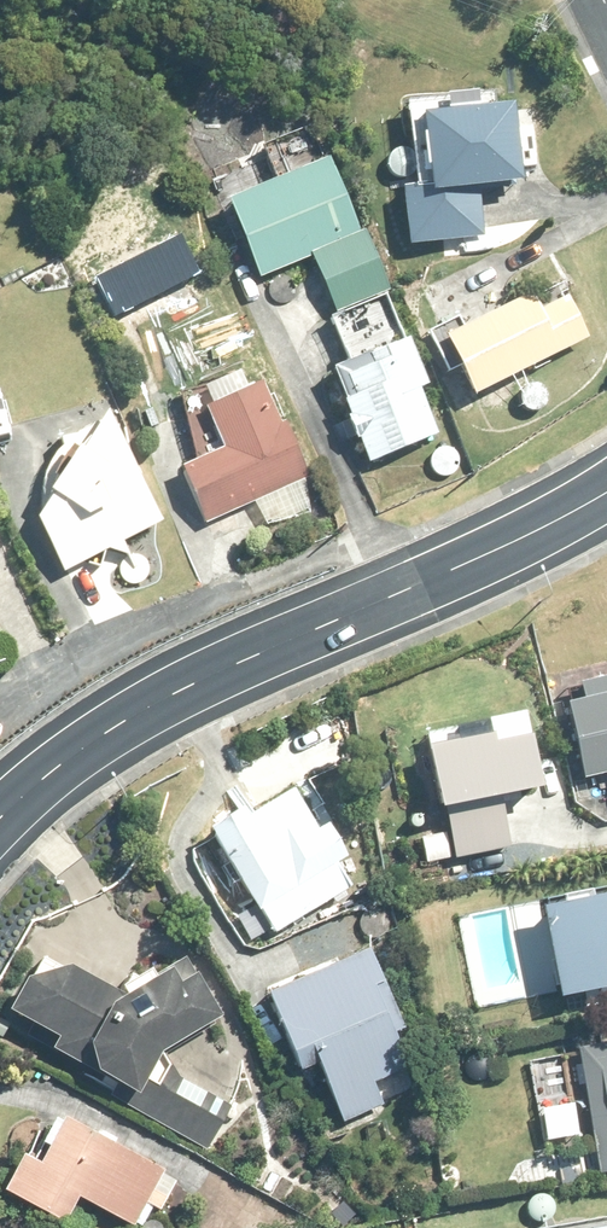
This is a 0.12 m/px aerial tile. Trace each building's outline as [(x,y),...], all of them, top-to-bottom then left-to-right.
[(409,102),(418,187),(405,188),(412,248),(487,240),(482,190),(527,184),(519,104),(500,107),(499,92),(409,102)] [(333,158),(231,202),(263,279),(314,258),(338,314),(388,293),(333,158)] [(536,293),(449,336),(479,398),(593,342),(571,298),(544,310),(536,293)] [(406,343),(388,296),(332,319),(350,365),(334,370),(348,402),(346,402),(352,416),(349,418),(358,442),(361,441),(372,466),(441,437),(422,391),(431,388),(411,341),(406,343)] [(283,424),(267,385),(207,411),(224,450),(183,468),(208,526),(311,478),(287,423),(283,424)] [(166,523),(110,412),(82,455),(75,450),(57,480),(63,485),(40,521),(66,574),(111,552),(129,557),(134,556),(127,543),(166,523)] [(587,700),(570,704),(587,780),(606,776),(606,678),(583,683),(587,700)] [(526,728),(427,748),(452,866),(512,854),(500,798),(539,790),(526,728)] [(550,914),(565,1003),(606,995),(606,902),(550,914)] [(306,1076),(320,1069),(346,1127),(422,1090),(398,1039),(408,1035),(371,954),(272,1000),(306,1076)] [(166,1057),(225,1017),(187,964),(125,1001),(45,959),(12,1015),(59,1041),(53,1053),(112,1086),(107,1095),(206,1151),(231,1108),(160,1068),(166,1057)] [(445,1045),(429,1051),(433,1060),(449,1054),(445,1045)] [(581,1054),(602,1175),(606,1175),(606,1048),(581,1054)] [(49,1150),(41,1167),(25,1158),(6,1196),(69,1227),(82,1202),(133,1227),(139,1227),(140,1227),(149,1227),(158,1211),(164,1215),(180,1185),(166,1178),(168,1174),(116,1148),(118,1142),(99,1133),(98,1136),(65,1119),(62,1125),(56,1122),(43,1147),(49,1150)] [(330,1218),(341,1227),(346,1227),(358,1215),(344,1202),(330,1218)]
